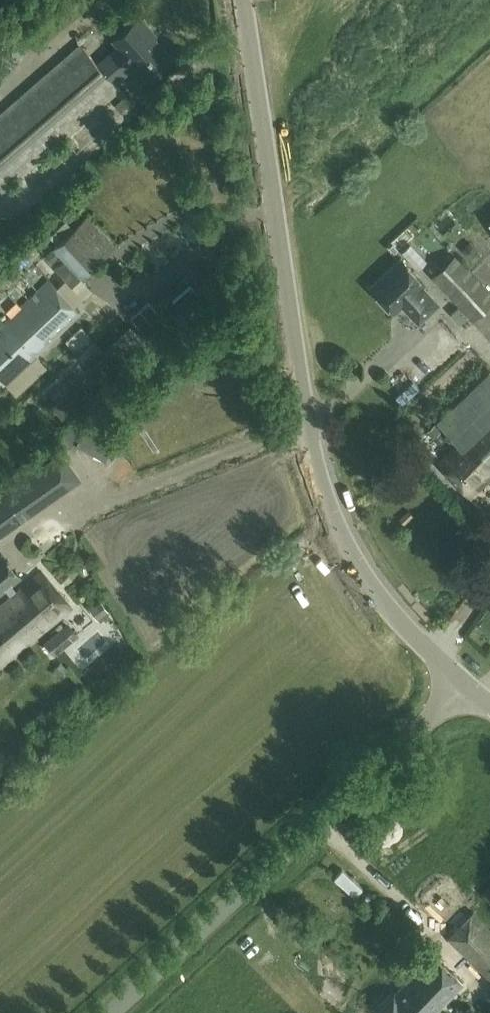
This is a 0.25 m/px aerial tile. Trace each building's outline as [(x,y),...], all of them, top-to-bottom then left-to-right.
[(119,46),(97,65),(79,45),(0,115),(0,190),(3,193),(119,90),(114,84),(136,65),(148,79),(172,58),(148,30),(150,29),(139,17),(113,40),(119,46)] [(15,71),(0,54),(0,84),(15,71)] [(444,163),(455,152),(448,145),(437,155),(444,163)] [(82,279),(115,247),(88,217),(54,249),(82,279)] [(432,276),(473,320),(489,304),(489,293),(454,255),(432,276)] [(418,322),(436,305),(438,304),(422,286),(424,284),(401,259),(371,287),(394,312),(404,303),(409,309),(407,311),(418,322)] [(79,314),(48,281),(0,326),(0,376),(7,383),(79,314)] [(166,322),(148,302),(131,318),(148,338),(166,322)] [(67,341),(75,351),(91,336),(83,327),(67,341)] [(437,422),(457,443),(436,462),(468,498),(489,477),(489,373),(437,422)] [(0,500),(0,531),(76,477),(61,456),(0,500)] [(410,510),(400,518),(405,525),(414,517),(410,510)] [(0,559),(0,596),(18,581),(0,559)] [(6,601),(36,637),(72,608),(42,572),(6,601)] [(6,601),(0,606),(0,667),(36,637),(6,601)] [(63,627),(44,643),(55,655),(74,639),(63,627)] [(62,677),(69,670),(61,663),(54,669),(62,677)] [(489,903),(489,882),(479,893),(489,903)] [(473,911),(447,937),(489,980),(489,929),(473,911)] [(433,953),(376,1012),(434,1012),(464,983),(433,953)]
